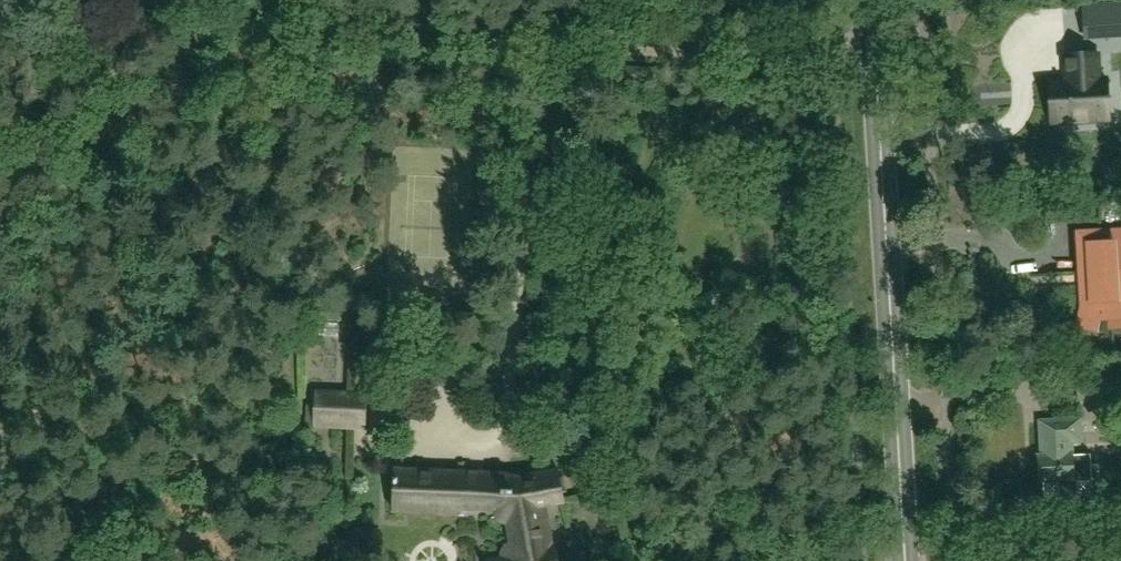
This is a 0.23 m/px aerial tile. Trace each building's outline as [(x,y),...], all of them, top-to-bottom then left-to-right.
[(1085,37),(1120,35),(1120,4),(1083,6),(1085,37)] [(1049,84),(1051,123),(1109,120),(1107,80),(1099,81),(1097,54),(1065,56),(1066,74),(1069,74),(1069,82),(1049,84)] [(1078,237),(1081,308),(1077,328),(1079,328),(1080,327),(1094,330),(1096,319),(1120,318),(1120,303),(1119,274),(1120,273),(1120,235),(1078,237)] [(1075,374),(1076,401),(1120,398),(1120,372),(1075,374)] [(317,393),(316,404),(307,404),(306,426),(315,425),(315,427),(365,430),(367,396),(317,393)] [(1074,455),(1073,455),(1073,441),(1081,441),(1080,421),(1041,423),(1043,456),(1038,457),(1040,482),(1043,481),(1044,499),(1093,497),(1091,455),(1074,456),(1074,455)] [(396,470),(394,512),(458,515),(463,508),(484,510),(485,508),(497,509),(497,515),(498,518),(500,520),(503,521),(509,523),(510,547),(507,547),(502,558),(487,560),(557,560),(555,551),(550,552),(541,508),(564,504),(558,471),(520,478),(517,476),(396,470)]
